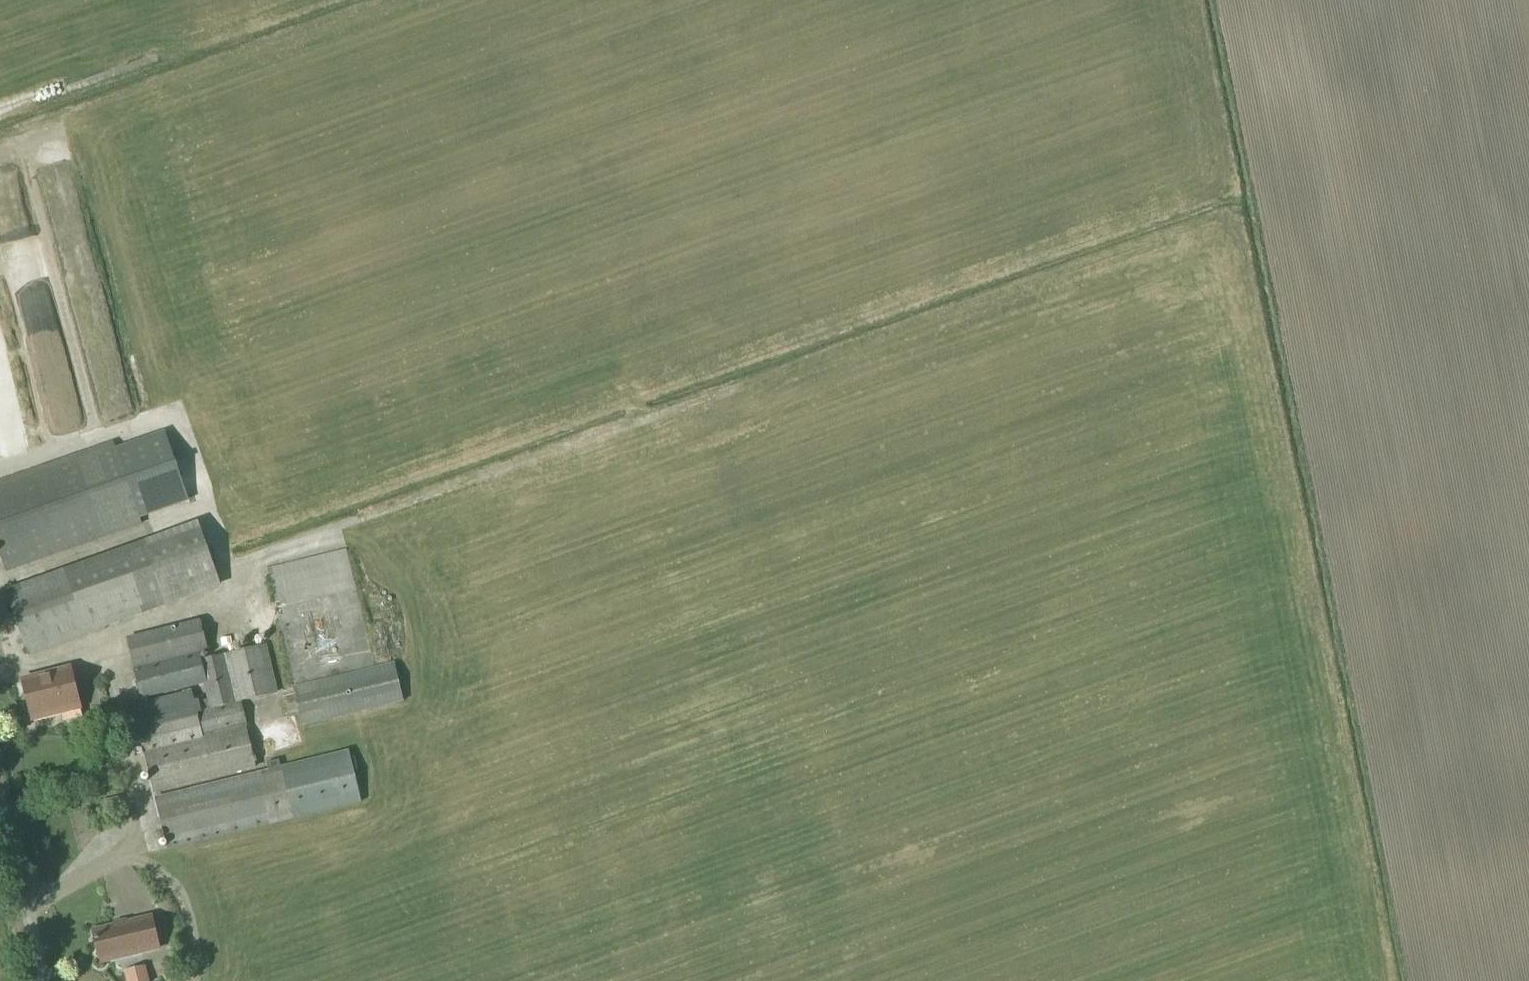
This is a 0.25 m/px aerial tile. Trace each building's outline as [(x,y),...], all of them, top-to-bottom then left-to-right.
[(109,537),(141,526),(138,518),(188,501),(162,429),(113,447),(111,442),(80,453),(0,481),(0,557),(6,573),(109,537)] [(169,606),(218,588),(195,522),(145,541),(4,590),(28,657),(106,629),(106,628),(169,606)] [(134,670),(208,651),(201,619),(126,638),(134,670)] [(278,694),(267,644),(201,660),(199,654),(133,670),(141,699),(203,683),(207,700),(199,702),(198,700),(195,700),(192,690),(132,705),(153,794),(256,769),(246,727),(248,727),(242,702),(278,694)] [(327,652),(330,664),(346,661),(343,649),(327,652)] [(302,727),(403,703),(395,662),(293,687),(302,727)] [(31,720),(81,707),(72,668),(21,681),(31,720)] [(362,803),(349,750),(281,767),(279,760),(266,763),(268,770),(155,798),(167,850),(362,803)] [(159,949),(151,917),(128,923),(127,922),(114,925),(114,926),(93,931),(100,963),(159,949)] [(146,965),(123,971),(126,980),(149,980),(146,965)]
